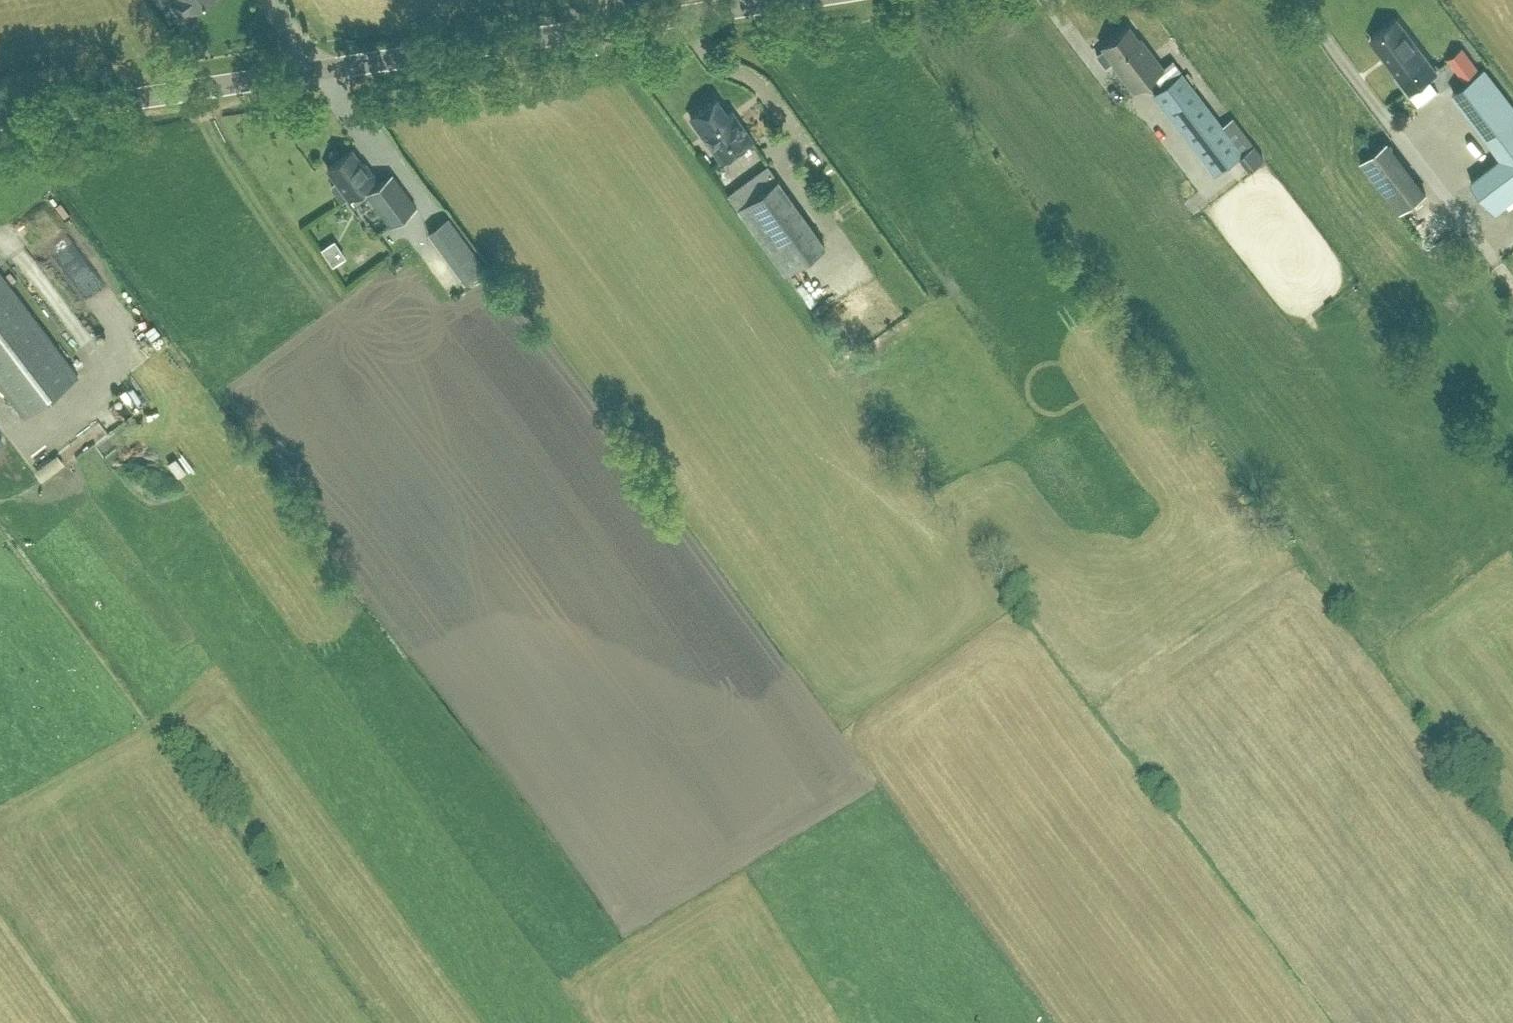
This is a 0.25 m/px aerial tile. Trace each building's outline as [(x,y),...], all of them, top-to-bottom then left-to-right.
[(181,15),(201,0),(170,0),(181,15)] [(1410,91),(1437,70),(1426,56),(1396,17),(1370,37),(1410,91)] [(1136,36),(1128,25),(1102,44),(1103,46),(1095,52),(1104,64),(1112,58),(1118,66),(1116,67),(1132,88),(1160,66),(1137,35),(1136,36)] [(1461,45),(1449,54),(1467,78),(1480,69),(1461,45)] [(1512,198),(1512,103),(1484,65),(1480,69),(1467,78),(1452,90),(1502,155),(1471,179),(1495,212),(1512,198)] [(1220,123),(1216,118),(1179,71),(1151,92),(1212,172),(1236,154),(1247,167),(1264,155),(1253,141),(1251,142),(1232,114),(1220,123)] [(1429,81),(1408,96),(1415,106),(1436,91),(1429,81)] [(732,120),(715,96),(689,114),(720,159),(751,137),(736,117),(732,120)] [(1389,138),(1360,159),(1398,212),(1427,190),(1389,138)] [(376,183),(351,148),(326,166),(347,196),(361,186),(364,191),(376,183)] [(747,179),(761,171),(756,162),(742,170),(747,179)] [(389,224),(416,205),(391,171),(376,183),(364,191),(389,224)] [(783,270),(822,242),(775,177),(736,205),(783,270)] [(464,280),(485,264),(462,232),(448,214),(427,230),(464,280)] [(77,372),(0,271),(0,384),(22,413),(77,372)] [(122,423),(93,436),(101,453),(130,440),(122,423)] [(59,452),(66,461),(89,442),(82,434),(59,452)] [(42,482),(64,466),(57,456),(35,472),(42,482)]
